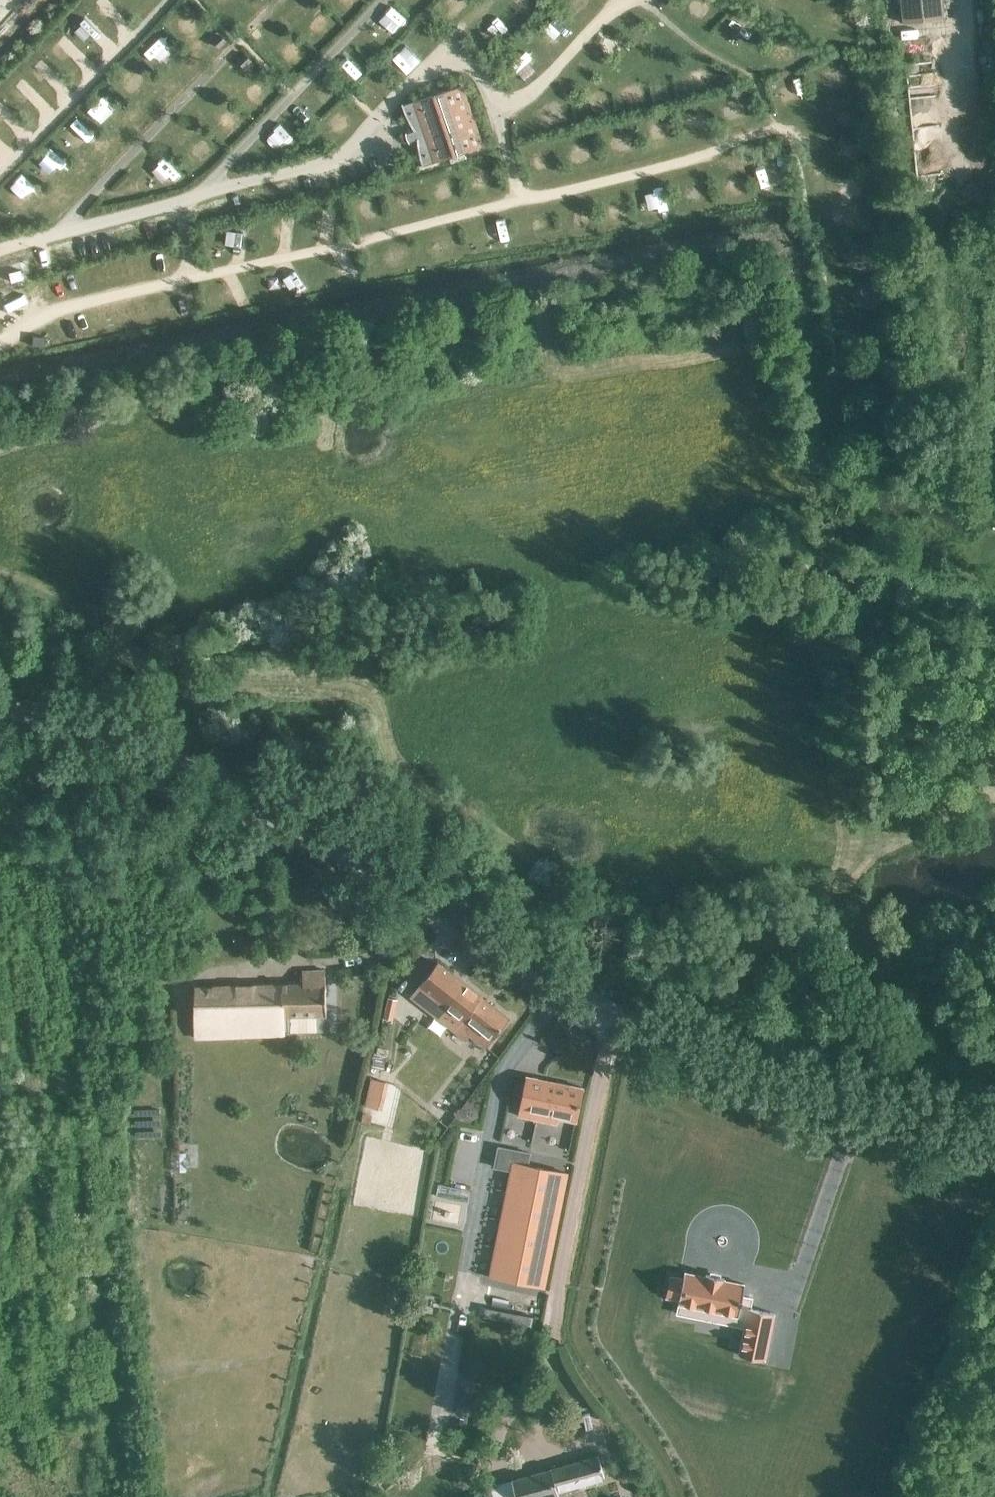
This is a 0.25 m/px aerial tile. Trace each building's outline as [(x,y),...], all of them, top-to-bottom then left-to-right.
[(941,0),(900,0),(902,23),(943,19),(941,0)] [(411,127),(414,131),(416,138),(417,143),(418,148),(418,153),(420,158),(421,163),(423,167),(424,167),(423,165),(481,146),(474,125),(475,125),(469,106),(468,106),(461,85),(403,105),(402,103),(401,104),(403,109),(405,113),(407,118),(409,122),(411,127)] [(840,190),(869,198),(874,180),(845,172),(840,190)] [(846,224),(876,229),(879,212),(850,206),(846,224)] [(870,271),(875,247),(852,241),(846,265),(870,271)] [(885,285),(861,280),(856,304),(880,310),(885,285)] [(491,1041),(510,1017),(440,963),(414,997),(457,1031),(470,1014),(482,1023),(478,1031),(491,1041)] [(292,984),(194,986),(195,1036),(284,1034),(284,1031),(316,1030),(316,1014),(326,1014),(325,972),(301,973),(301,979),(292,979),(292,984)] [(578,1121),(585,1087),(527,1075),(519,1117),(559,1125),(560,1118),(578,1121)] [(500,1229),(490,1276),(544,1287),(567,1174),(529,1166),(532,1154),(501,1147),(495,1173),(510,1176),(500,1229)] [(663,1271),(660,1287),(673,1290),(672,1295),(692,1299),(691,1308),(738,1319),(732,1347),(755,1352),(764,1307),(740,1303),(742,1293),(733,1291),(735,1279),(714,1275),(714,1273),(698,1270),(698,1272),(677,1268),(676,1274),(663,1271)] [(604,1476),(598,1454),(489,1486),(492,1496),(558,1496),(556,1490),(604,1476)]
